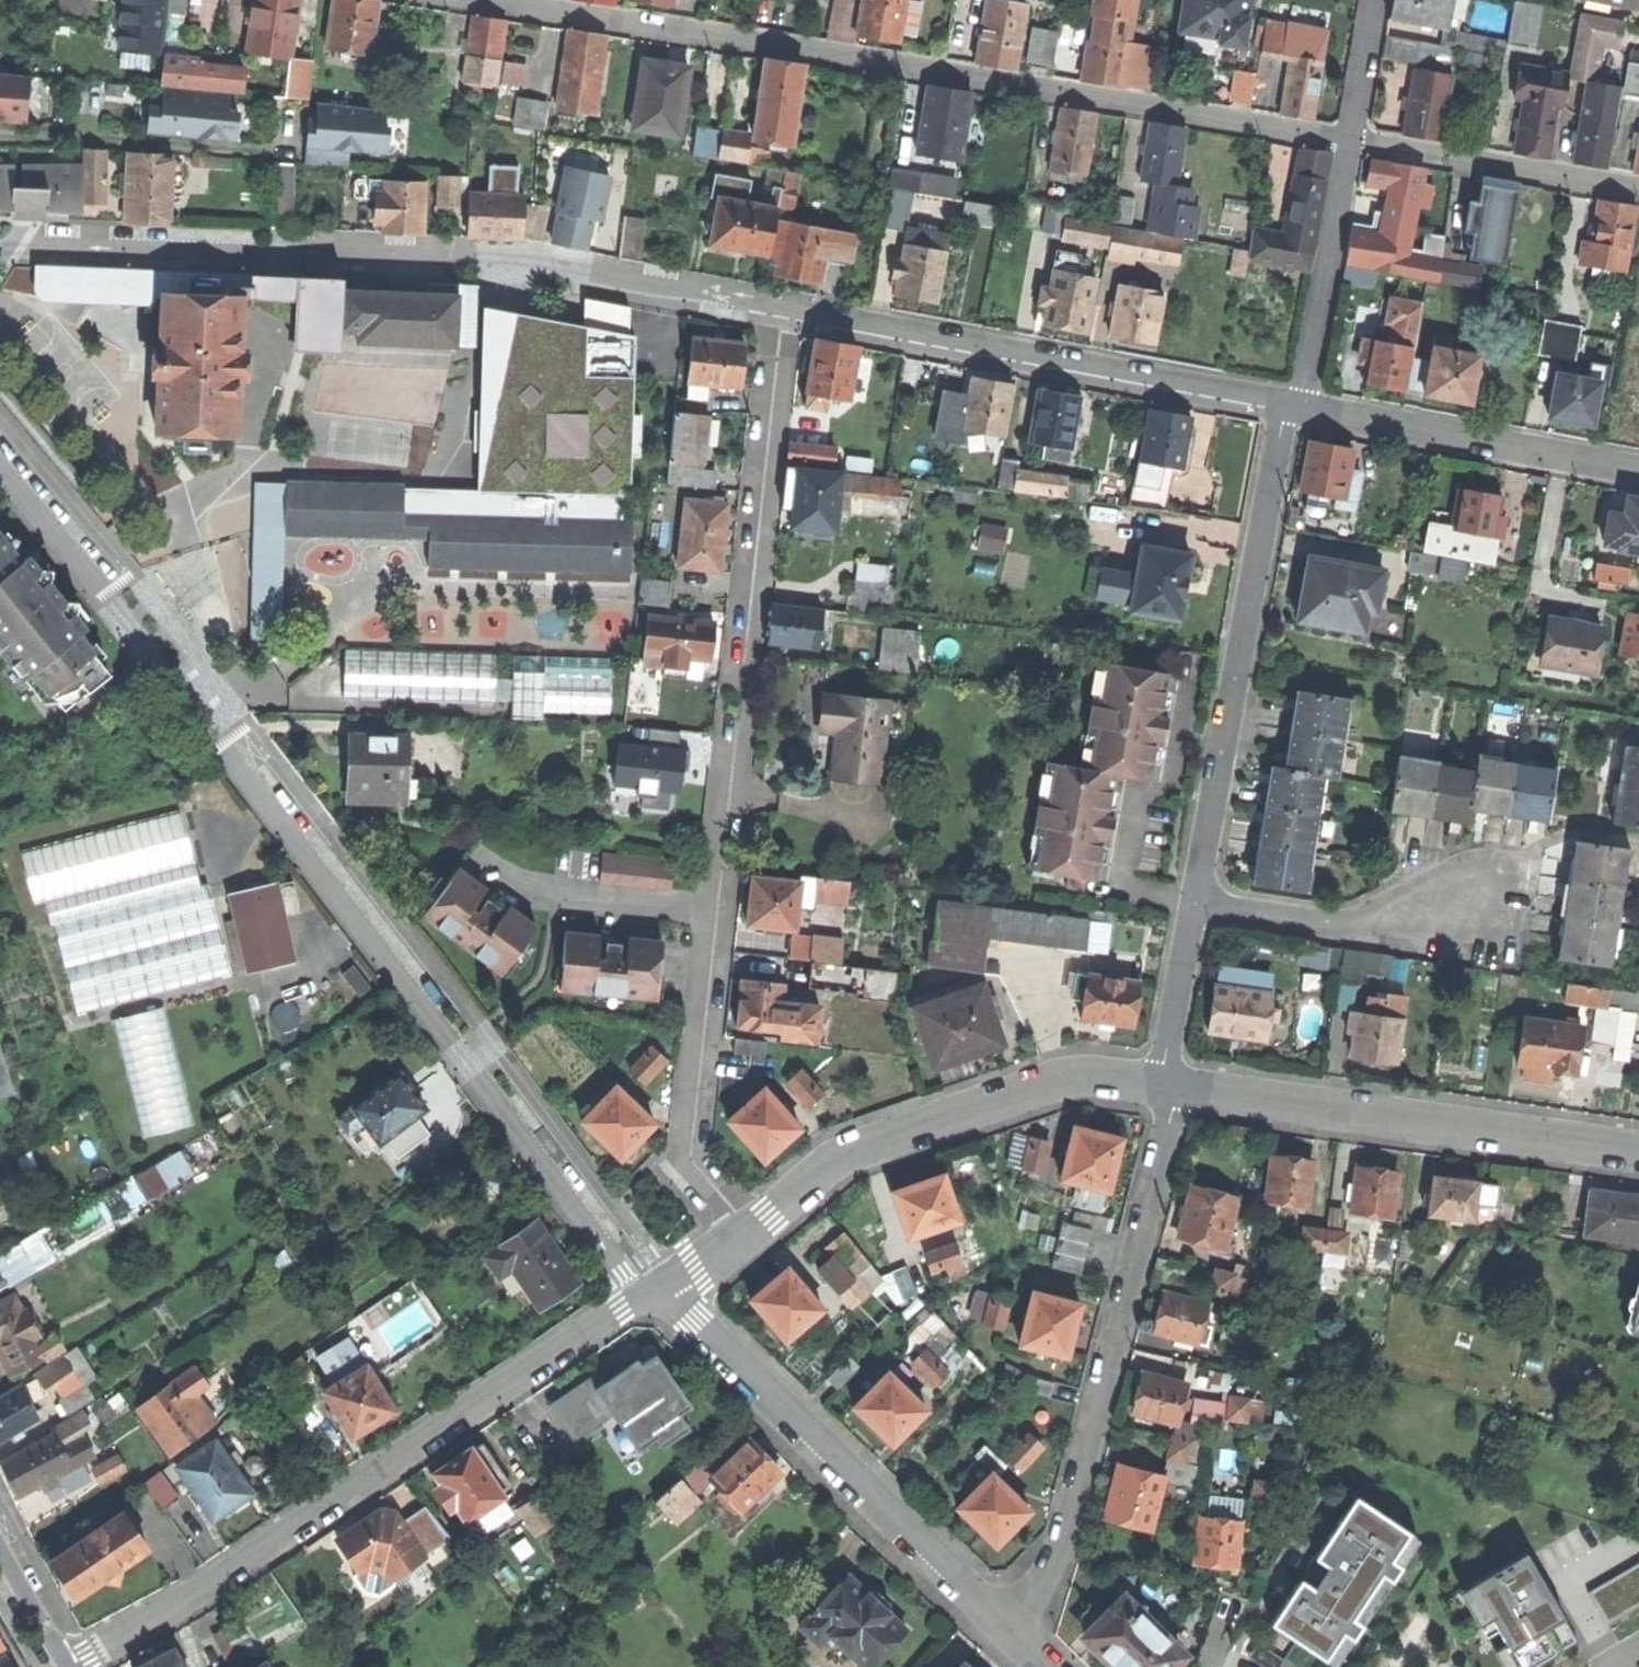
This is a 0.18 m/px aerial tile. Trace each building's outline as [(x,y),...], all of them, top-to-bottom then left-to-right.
[(120,50),(163,55),(168,13),(170,0),(125,0),(120,50)] [(168,13),(184,15),(186,0),(170,0),(168,13)] [(280,57),(291,59),(299,0),(255,0),(252,17),(248,53),(259,54),(280,57)] [(370,55),(378,1),(373,0),(334,0),(326,49),(370,55)] [(899,34),(905,0),(862,0),(860,11),(856,35),(898,42),(899,34)] [(899,34),(915,37),(921,1),(916,0),(905,0),(899,34)] [(1014,70),(1026,5),(995,0),(987,0),(981,32),(976,63),(1014,70)] [(1150,89),(1157,49),(1129,44),(1137,0),(1096,0),(1093,15),(1097,16),(1094,35),(1092,41),(1089,41),(1082,81),(1122,88),(1122,84),(1150,89)] [(1244,48),(1252,0),(1185,0),(1180,32),(1221,38),(1220,45),(1244,48)] [(1447,32),(1453,0),(1393,0),(1389,20),(1447,32)] [(1638,10),(1638,0),(1595,0),(1638,10)] [(1515,1),(1508,45),(1528,48),(1536,5),(1515,1)] [(1541,6),(1536,5),(1528,48),(1533,49),(1541,6)] [(1624,20),(1581,13),(1574,51),(1601,55),(1603,44),(1620,47),(1624,20)] [(464,80),(496,85),(506,21),(488,18),(474,16),(464,80)] [(1282,57),(1291,59),(1323,64),(1326,44),(1312,42),(1314,31),(1267,23),(1266,27),(1263,46),(1261,55),(1281,59),(1282,57)] [(1256,45),(1263,46),(1266,27),(1259,26),(1256,45)] [(557,108),(595,114),(607,36),(587,33),(569,30),(557,108)] [(1028,66),(1051,70),(1058,34),(1033,31),(1028,66)] [(1328,33),(1314,31),(1312,42),(1326,44),(1328,33)] [(1507,42),(1447,32),(1444,46),(1504,57),(1507,42)] [(1384,56),(1418,62),(1422,42),(1388,35),(1384,56)] [(1629,62),(1638,64),(1638,51),(1631,49),(1629,62)] [(1589,81),(1596,82),(1601,55),(1574,51),(1570,73),(1570,78),(1589,81)] [(279,64),(280,57),(259,54),(259,61),(279,64)] [(244,72),(240,68),(240,62),(225,61),(224,67),(204,65),(199,65),(200,59),(164,56),(161,85),(165,86),(229,92),(244,93),(245,72),(244,72)] [(291,59),(287,98),(307,100),(312,62),(291,59)] [(1323,64),(1291,59),(1287,84),(1282,115),(1313,120),(1323,64)] [(634,128),(679,135),(690,67),(663,63),(644,60),(638,95),(640,95),(634,128)] [(761,95),(754,139),(764,141),(792,145),(804,66),(766,60),(761,95)] [(501,83),(517,86),(520,64),(504,61),(501,83)] [(1638,97),(1638,64),(1629,62),(1623,94),(1638,97)] [(1521,65),(1515,97),(1525,99),(1521,122),(1516,152),(1548,157),(1557,106),(1565,107),(1570,78),(1570,73),(1521,65)] [(1453,77),(1415,70),(1410,99),(1404,134),(1442,141),(1453,77)] [(1256,75),(1238,71),(1233,101),(1251,104),(1256,75)] [(30,76),(0,74),(0,122),(26,124),(30,76)] [(1596,82),(1589,81),(1580,133),(1579,140),(1577,147),(1575,162),(1607,168),(1615,124),(1616,125),(1623,87),(1596,82)] [(923,119),(918,154),(960,161),(971,92),(929,85),(923,119)] [(147,132),(236,140),(238,113),(227,112),(229,92),(165,86),(162,108),(150,107),(147,132)] [(543,130),(547,103),(519,99),(515,126),(543,130)] [(308,121),(305,163),(348,167),(349,150),(387,153),(389,128),(382,128),(383,110),(318,105),(316,122),(308,121)] [(1057,135),(1051,171),(1086,177),(1097,114),(1062,108),(1057,135)] [(1158,184),(1177,187),(1187,128),(1151,122),(1146,152),(1141,182),(1158,184)] [(723,137),(719,159),(750,164),(754,139),(748,138),(748,134),(735,132),(734,136),(723,135),(723,137)] [(1571,146),(1577,147),(1579,140),(1580,133),(1573,132),(1571,146)] [(719,159),(723,137),(696,133),(693,155),(719,159)] [(764,141),(754,139),(750,164),(767,167),(769,152),(762,151),(764,141)] [(82,203),(99,203),(100,176),(104,176),(105,149),(84,148),(83,167),(82,203)] [(1253,228),(1248,259),(1312,270),(1318,240),(1316,240),(1331,153),(1300,150),(1293,188),(1284,234),(1253,228)] [(182,165),(172,165),(172,155),(128,153),(127,176),(122,176),(121,189),(126,189),(125,222),(145,223),(169,224),(170,190),(181,191),(182,165)] [(192,167),(204,168),(205,156),(193,155),(192,167)] [(1346,264),(1439,282),(1442,265),(1407,259),(1417,206),(1429,208),(1433,188),(1422,185),(1425,170),(1372,160),(1367,186),(1389,190),(1387,200),(1384,219),(1380,238),(1352,233),(1346,264)] [(272,228),(290,229),(293,165),(274,164),(272,228)] [(48,188),(47,212),(61,213),(82,213),(82,203),(83,167),(23,165),(22,187),(48,188)] [(3,210),(11,211),(12,187),(14,187),(15,166),(0,166),(0,210),(3,210)] [(585,250),(592,219),(597,216),(602,213),(610,176),(567,167),(557,211),(559,212),(553,243),(585,250)] [(889,188),(917,192),(920,174),(892,169),(889,188)] [(785,170),(778,207),(791,209),(798,173),(785,170)] [(435,206),(454,207),(456,175),(436,174),(435,206)] [(710,198),(719,200),(746,204),(751,182),(715,175),(710,198)] [(1505,265),(1519,184),(1482,177),(1477,201),(1476,210),(1475,217),(1472,234),(1468,258),(1505,265)] [(424,235),(426,182),(357,179),(355,182),(354,197),(356,198),(376,199),(375,207),(384,207),(383,233),(404,234),(424,235)] [(1177,187),(1158,184),(1155,201),(1152,200),(1150,215),(1153,215),(1150,232),(1153,232),(1181,237),(1192,239),(1197,208),(1190,207),(1193,190),(1177,187)] [(768,208),(746,204),(719,200),(710,244),(738,249),(768,255),(774,221),(777,208),(781,188),(773,186),(768,208)] [(48,188),(22,187),(14,187),(12,187),(11,211),(11,218),(47,219),(47,212),(48,188)] [(494,238),(523,239),(524,193),(470,191),(469,238),(494,238)] [(1112,226),(1114,226),(1130,228),(1134,199),(1117,197),(1112,226)] [(1468,200),(1465,215),(1475,217),(1476,210),(1477,201),(1468,200)] [(1626,272),(1637,206),(1599,200),(1595,224),(1592,243),(1590,251),(1599,252),(1597,266),(1597,267),(1626,272)] [(994,225),(997,206),(965,201),(962,219),(994,225)] [(1070,206),(1049,203),(1047,215),(1068,218),(1070,206)] [(783,222),(785,209),(777,208),(774,221),(778,222),(772,255),(780,257),(776,273),(796,277),(819,281),(823,257),(850,262),(855,236),(783,222)] [(1108,242),(1111,225),(1068,218),(1047,215),(1044,232),(1108,242)] [(1462,232),(1472,234),(1475,217),(1465,215),(1462,232)] [(619,258),(638,261),(644,219),(625,216),(619,258)] [(1137,254),(1149,256),(1153,232),(1150,232),(1130,228),(1114,226),(1109,257),(1135,261),(1137,254)] [(936,303),(949,237),(907,229),(902,262),(895,261),(892,277),(898,278),(895,295),(926,301),(936,303)] [(1181,237),(1153,232),(1149,256),(1177,260),(1181,237)] [(1580,263),(1597,266),(1599,252),(1590,251),(1592,243),(1584,241),(1580,263)] [(1238,251),(1234,273),(1243,275),(1247,252),(1238,251)] [(1464,266),(1466,260),(1452,257),(1450,264),(1442,263),(1442,265),(1439,282),(1478,289),(1481,270),(1464,266)] [(1062,327),(1087,332),(1097,280),(1081,277),(1084,264),(1056,259),(1050,289),(1042,288),(1039,304),(1047,305),(1043,323),(1062,327)] [(1372,287),(1375,272),(1347,267),(1344,282),(1372,287)] [(46,298),(63,299),(64,269),(37,268),(37,289),(39,294),(43,297),(46,298)] [(148,302),(154,293),(152,290),(153,271),(64,269),(63,299),(148,302)] [(161,293),(241,298),(250,297),(252,277),(153,271),(152,290),(154,293),(161,293)] [(339,330),(340,303),(340,291),(343,291),(343,279),(252,277),(250,297),(250,306),(292,325),(292,351),(340,353),(339,330)] [(458,285),(458,295),(456,346),(476,347),(479,285),(458,285)] [(1128,339),(1154,344),(1163,293),(1120,285),(1111,336),(1128,339)] [(458,295),(343,291),(340,291),(340,303),(339,330),(357,331),(357,342),(456,346),(458,295)] [(241,298),(161,293),(159,349),(154,349),(153,363),(152,376),(158,376),(155,431),(235,435),(237,380),(243,380),(244,353),(238,353),(241,298)] [(1424,305),(1391,299),(1387,324),(1393,324),(1389,343),(1365,339),(1360,359),(1368,361),(1364,384),(1388,388),(1404,390),(1412,349),(1415,349),(1424,305)] [(478,491),(623,495),(630,495),(631,457),(640,457),(641,415),(633,415),(635,335),(630,335),(630,308),(585,300),(583,326),(483,309),(480,411),(475,411),(475,434),(474,448),(475,462),(477,475),(478,491)] [(1538,356),(1575,363),(1581,327),(1545,320),(1538,356)] [(693,338),(688,382),(708,384),(740,387),(745,344),(715,341),(693,338)] [(1432,363),(1413,359),(1407,391),(1443,398),(1472,404),(1480,357),(1448,351),(1451,340),(1436,338),(1432,363)] [(813,360),(811,371),(807,391),(808,392),(827,395),(848,399),(858,347),(834,343),(816,340),(813,360)] [(804,370),(811,371),(813,360),(806,358),(804,370)] [(1559,376),(1551,417),(1569,420),(1591,424),(1599,384),(1598,383),(1600,372),(1585,370),(1583,381),(1559,376)] [(964,429),(989,433),(1005,436),(1014,384),(995,381),(972,377),(969,397),(964,429)] [(688,382),(687,397),(707,399),(708,384),(688,382)] [(1043,445),(1069,449),(1071,449),(1080,398),(1061,394),(1039,390),(1029,442),(1043,445)] [(827,395),(808,392),(806,407),(825,410),(827,395)] [(962,440),(964,429),(969,397),(942,392),(935,436),(962,440)] [(708,399),(707,399),(687,397),(676,396),(674,412),(706,415),(708,399)] [(1141,461),(1171,466),(1182,468),(1192,417),(1175,414),(1150,410),(1141,461)] [(669,466),(702,469),(704,445),(707,415),(706,415),(674,412),(669,466)] [(1337,508),(1355,511),(1361,473),(1350,471),(1353,451),(1329,446),(1310,443),(1301,491),(1338,498),(1337,508)] [(1066,462),(1069,449),(1043,445),(1041,458),(1066,462)] [(787,463),(834,468),(836,454),(789,449),(787,463)] [(1015,492),(1015,489),(1017,476),(1019,460),(1002,458),(998,489),(1015,492)] [(847,459),(846,471),(870,474),(871,461),(847,459)] [(1171,466),(1141,461),(1137,460),(1128,505),(1162,512),(1171,466)] [(713,470),(702,469),(669,466),(667,484),(712,488),(713,470)] [(783,507),(793,508),(794,495),(797,468),(787,467),(783,507)] [(840,491),(841,474),(841,473),(797,468),(794,495),(793,508),(790,527),(835,532),(840,491)] [(841,474),(840,491),(900,498),(902,481),(841,474)] [(1064,496),(1066,482),(1017,476),(1015,489),(1064,496)] [(1066,482),(1064,496),(1090,499),(1092,482),(1066,479),(1066,482)] [(283,534),(285,534),(286,484),(256,483),(255,534),(283,534)] [(286,484),(285,534),(429,537),(428,568),(631,572),(632,521),(622,521),(403,516),(403,489),(403,486),(286,484)] [(975,504),(977,489),(954,486),(952,501),(975,504)] [(1484,493),(1459,488),(1450,542),(1466,545),(1468,533),(1503,539),(1507,518),(1500,516),(1503,496),(1484,493)] [(623,495),(478,491),(403,489),(403,516),(622,521),(623,495)] [(1638,553),(1638,500),(1628,498),(1625,516),(1610,514),(1605,545),(1619,547),(1619,550),(1638,553)] [(685,499),(678,567),(721,571),(724,540),(728,504),(685,499)] [(1007,529),(982,524),(977,548),(1002,553),(1007,529)] [(280,658),(283,534),(255,534),(252,658),(280,658)] [(1443,556),(1445,541),(1414,536),(1412,551),(1443,556)] [(0,639),(3,644),(0,646),(0,650),(23,679),(33,671),(65,710),(109,674),(78,635),(85,630),(61,601),(50,586),(27,558),(20,563),(0,538),(0,639)] [(1137,576),(1132,605),(1131,612),(1179,620),(1184,594),(1179,593),(1181,580),(1186,581),(1191,555),(1142,547),(1137,576)] [(36,550),(27,558),(50,586),(52,571),(36,550)] [(1464,560),(1443,556),(1412,551),(1409,570),(1438,575),(1438,577),(1461,581),(1464,560)] [(1296,621),(1363,633),(1369,598),(1378,599),(1383,571),(1331,560),(1329,572),(1307,567),(1300,599),(1296,621)] [(858,562),(856,580),(884,583),(886,565),(858,562)] [(1595,581),(1626,586),(1629,572),(1597,567),(1595,581)] [(1096,599),(1105,600),(1110,571),(1101,569),(1096,599)] [(1105,600),(1132,605),(1137,576),(1110,571),(1105,600)] [(638,603),(667,606),(670,581),(669,581),(669,582),(641,579),(638,603)] [(848,581),(846,609),(893,613),(895,585),(848,581)] [(78,603),(61,601),(85,630),(93,622),(78,603)] [(767,641),(818,647),(823,609),(771,604),(769,626),(767,641)] [(1620,655),(1638,659),(1638,616),(1627,614),(1620,655)] [(662,676),(702,681),(704,667),(705,658),(710,659),(714,623),(648,616),(643,661),(663,663),(662,676)] [(1541,664),(1594,674),(1602,629),(1578,625),(1570,623),(1570,622),(1550,618),(1541,664)] [(885,630),(881,668),(914,672),(918,634),(885,630)] [(343,696),(494,701),(496,654),(345,648),(343,696)] [(513,654),(511,718),(544,719),(544,711),(611,713),(612,657),(513,654)] [(793,729),(819,731),(823,694),(826,662),(800,660),(797,692),(793,729)] [(1087,697),(1088,697),(1096,699),(1102,664),(1095,663),(1092,683),(1089,683),(1087,697)] [(1168,676),(1102,664),(1096,699),(1088,697),(1081,736),(1089,737),(1084,769),(1115,775),(1149,782),(1156,747),(1161,747),(1164,728),(1167,710),(1162,709),(1168,676)] [(43,703),(65,710),(33,671),(23,679),(43,703)] [(1292,709),(1289,731),(1345,740),(1351,700),(1295,692),(1292,709)] [(880,782),(889,700),(823,694),(819,731),(815,775),(880,782)] [(908,702),(889,700),(880,782),(900,784),(908,702)] [(650,729),(648,746),(677,750),(679,732),(650,729)] [(1286,749),(1283,769),(1325,776),(1340,779),(1345,740),(1289,731),(1286,749)] [(1080,748),(1076,768),(1084,769),(1089,737),(1081,736),(1080,735),(1078,748),(1080,748)] [(349,799),(403,801),(405,738),(351,736),(350,763),(349,799)] [(648,746),(618,743),(613,785),(643,788),(641,807),(668,810),(670,791),(672,779),(681,779),(682,771),(688,771),(690,751),(677,750),(648,746)] [(1625,745),(1619,785),(1638,788),(1638,747),(1625,745)] [(1478,755),(1476,768),(1469,810),(1493,814),(1508,816),(1517,761),(1478,755)] [(1413,815),(1428,818),(1437,762),(1398,756),(1390,811),(1413,815)] [(1031,793),(1033,793),(1041,794),(1047,763),(1039,761),(1035,782),(1033,781),(1031,793)] [(1556,767),(1517,761),(1508,816),(1532,820),(1547,822),(1556,767)] [(1476,768),(1437,762),(1428,818),(1449,821),(1467,824),(1469,810),(1476,768)] [(1109,809),(1115,775),(1084,769),(1076,768),(1047,763),(1041,794),(1033,793),(1026,834),(1034,835),(1027,868),(1067,875),(1065,889),(1082,892),(1084,879),(1096,881),(1102,847),(1108,848),(1111,829),(1114,810),(1109,809)] [(1265,787),(1263,806),(1319,814),(1325,776),(1283,769),(1268,767),(1265,787)] [(680,787),(681,779),(672,779),(670,791),(679,792),(680,787)] [(1619,785),(1613,824),(1638,828),(1638,788),(1619,785)] [(1260,824),(1257,844),(1313,853),(1319,814),(1263,806),(1260,824)] [(50,924),(53,923),(199,884),(180,810),(21,850),(34,904),(45,901),(50,924)] [(1019,867),(1027,868),(1034,835),(1026,834),(1023,833),(1021,846),(1023,846),(1019,867)] [(1625,890),(1630,851),(1575,842),(1572,862),(1569,881),(1625,890)] [(1251,883),(1307,892),(1313,853),(1257,844),(1254,862),(1251,883)] [(601,881),(670,888),(673,859),(604,851),(601,881)] [(516,955),(537,926),(509,905),(494,925),(489,921),(482,916),(476,912),(471,908),(486,888),(458,867),(436,895),(441,898),(426,918),(498,971),(512,951),(516,955)] [(748,923),(795,929),(800,881),(753,876),(751,894),(748,923)] [(817,876),(815,892),(847,896),(849,880),(817,876)] [(248,970),(295,959),(285,915),(302,911),(295,879),(278,883),(277,883),(230,893),(248,970)] [(1619,928),(1625,890),(1569,881),(1566,902),(1563,919),(1619,928)] [(77,1015),(232,973),(207,882),(199,884),(53,923),(77,1015)] [(487,897),(476,912),(482,916),(489,921),(499,906),(487,897)] [(1084,951),(1088,921),(938,900),(929,965),(983,972),(988,938),(1084,951)] [(1614,967),(1619,928),(1563,919),(1561,936),(1557,958),(1614,967)] [(566,990),(653,997),(655,973),(660,974),(663,940),(629,936),(627,961),(620,960),(613,960),(605,959),(598,959),(601,934),(566,931),(563,965),(568,965),(566,990)] [(794,935),(791,958),(812,960),(840,963),(843,942),(794,935)] [(606,941),(605,959),(613,960),(620,960),(621,942),(606,941)] [(1317,964),(1337,966),(1340,950),(1320,947),(1317,964)] [(1382,954),(1343,948),(1338,982),(1356,985),(1359,958),(1381,961),(1382,954)] [(809,985),(812,960),(791,958),(789,978),(795,978),(794,983),(809,985)] [(840,963),(812,960),(809,985),(863,991),(862,997),(897,1001),(899,970),(840,963)] [(1139,982),(1079,973),(1074,998),(1084,999),(1082,1018),(1101,1020),(1100,1025),(1106,1026),(1114,1027),(1115,1022),(1133,1025),(1139,982)] [(779,1041),(815,1045),(819,1009),(781,1005),(783,983),(742,979),(740,1001),(737,1026),(780,1030),(779,1041)] [(1616,989),(1568,982),(1565,1001),(1599,1006),(1594,1044),(1616,1047),(1621,1010),(1621,1008),(1608,1006),(1609,1000),(1615,1001),(1616,989)] [(1001,1040),(981,985),(914,1008),(934,1065),(959,1057),(989,1047),(989,1044),(1001,1040)] [(1216,986),(1209,1031),(1239,1035),(1264,1039),(1267,1019),(1268,1008),(1270,994),(1216,986)] [(1616,989),(1615,1001),(1609,1000),(1608,1006),(1621,1008),(1621,1010),(1638,1012),(1638,993),(1616,989)] [(1385,1001),(1370,999),(1367,1014),(1351,1012),(1349,1031),(1355,1032),(1351,1056),(1368,1058),(1395,1062),(1401,1019),(1403,1018),(1406,997),(1386,994),(1385,1001)] [(146,1136),(196,1123),(165,1005),(115,1018),(146,1136)] [(1277,1009),(1268,1008),(1267,1019),(1275,1020),(1277,1009)] [(1576,1073),(1582,1027),(1524,1019),(1517,1064),(1525,1066),(1523,1077),(1537,1079),(1550,1081),(1552,1070),(1576,1073)] [(765,1055),(766,1040),(735,1037),(734,1052),(765,1055)] [(631,1070),(644,1082),(667,1057),(654,1046),(631,1070)] [(11,1095),(0,1057),(0,1099),(11,1095)] [(787,1081),(809,1106),(821,1095),(800,1070),(787,1081)] [(377,1139),(380,1143),(401,1127),(414,1144),(439,1126),(421,1102),(412,1091),(413,1091),(404,1079),(403,1079),(398,1073),(353,1107),(356,1111),(347,1117),(368,1145),(377,1139)] [(621,1156),(654,1122),(642,1110),(641,1108),(635,1103),(632,1099),(631,1099),(617,1086),(584,1120),(621,1156)] [(729,1118),(764,1157),(781,1142),(799,1127),(787,1114),(787,1112),(778,1101),(777,1102),(765,1088),(729,1118)] [(1075,1127),(1062,1177),(1107,1188),(1119,1137),(1095,1132),(1075,1127)] [(1023,1168),(1039,1172),(1048,1140),(1032,1136),(1023,1168)] [(133,1177),(147,1201),(194,1175),(180,1151),(133,1177)] [(1266,1201),(1306,1205),(1312,1162),(1295,1160),(1272,1157),(1266,1201)] [(1390,1216),(1396,1172),(1375,1170),(1356,1168),(1351,1212),(1390,1216)] [(893,1192),(908,1236),(957,1219),(942,1175),(919,1183),(893,1192)] [(1472,1221),(1494,1224),(1498,1185),(1469,1181),(1433,1177),(1430,1194),(1429,1205),(1428,1213),(1472,1218),(1472,1221)] [(1223,1248),(1236,1197),(1192,1185),(1187,1205),(1179,1236),(1223,1248)] [(1638,1242),(1638,1198),(1636,1197),(1592,1191),(1586,1234),(1638,1242)] [(539,1308),(579,1281),(558,1248),(539,1220),(486,1254),(510,1291),(523,1283),(539,1308)] [(1091,1229),(1063,1222),(1052,1266),(1080,1274),(1091,1229)] [(1302,1247),(1323,1250),(1326,1230),(1312,1228),(1311,1235),(1303,1234),(1302,1247)] [(1338,1239),(1338,1233),(1326,1230),(1323,1250),(1344,1252),(1345,1240),(1338,1239)] [(3,1275),(10,1285),(54,1259),(37,1231),(0,1253),(0,1269),(3,1275)] [(924,1253),(929,1269),(960,1258),(955,1243),(924,1253)] [(819,1267),(840,1291),(852,1281),(832,1256),(819,1267)] [(902,1298),(929,1287),(920,1265),(907,1270),(905,1265),(892,1270),(902,1298)] [(1249,1267),(1238,1266),(1235,1275),(1229,1296),(1244,1300),(1249,1267)] [(785,1338),(821,1308),(788,1268),(770,1284),(752,1298),(785,1338)] [(1150,1285),(1177,1293),(1182,1280),(1153,1271),(1150,1285)] [(1211,1291),(1229,1296),(1235,1275),(1225,1272),(1222,1280),(1214,1278),(1211,1291)] [(10,1285),(3,1275),(0,1277),(0,1291),(10,1285)] [(1009,1295),(992,1292),(985,1324),(1002,1327),(1009,1295)] [(1079,1305),(1034,1293),(1020,1343),(1065,1355),(1073,1328),(1079,1305)] [(1198,1343),(1207,1305),(1164,1295),(1160,1309),(1154,1333),(1198,1343)] [(0,1305),(0,1346),(15,1374),(47,1358),(49,1360),(67,1350),(58,1337),(42,1347),(36,1337),(42,1334),(29,1309),(23,1312),(16,1297),(0,1305)] [(1630,1333),(1638,1335),(1638,1299),(1630,1333)] [(1244,1350),(1256,1351),(1258,1330),(1240,1327),(1237,1340),(1245,1341),(1244,1350)] [(912,1362),(936,1384),(947,1372),(924,1350),(912,1362)] [(597,1372),(548,1406),(573,1442),(612,1415),(619,1410),(641,1441),(651,1435),(655,1440),(661,1449),(690,1428),(675,1407),(684,1401),(686,1404),(689,1402),(655,1354),(640,1365),(608,1387),(604,1382),(597,1372)] [(74,1370),(66,1355),(37,1373),(46,1387),(74,1370)] [(269,1379),(257,1392),(279,1422),(304,1404),(291,1383),(311,1370),(302,1357),(269,1379)] [(837,1389),(857,1366),(847,1357),(826,1378),(837,1389)] [(623,1369),(604,1382),(608,1387),(640,1365),(637,1359),(623,1369)] [(367,1364),(325,1390),(354,1435),(371,1424),(395,1410),(367,1364)] [(205,1429),(216,1421),(204,1406),(198,1410),(194,1404),(189,1398),(207,1385),(194,1367),(171,1385),(170,1384),(138,1408),(173,1453),(205,1429)] [(891,1442),(924,1409),(887,1373),(855,1406),(872,1423),(891,1442)] [(1053,1381),(1024,1375),(1020,1389),(1049,1396),(1053,1381)] [(1187,1386),(1143,1375),(1140,1390),(1134,1413),(1177,1424),(1187,1386)] [(23,1382),(0,1396),(0,1442),(42,1416),(23,1382)] [(85,1382),(60,1398),(70,1414),(95,1399),(85,1382)] [(1196,1413),(1225,1416),(1227,1398),(1198,1395),(1196,1413)] [(1228,1419),(1247,1421),(1249,1399),(1238,1398),(1237,1406),(1230,1405),(1228,1419)] [(92,1421),(85,1409),(55,1427),(58,1433),(3,1462),(11,1479),(20,1496),(42,1484),(47,1492),(63,1483),(60,1476),(96,1457),(86,1435),(64,1446),(62,1440),(92,1421)] [(638,1452),(655,1440),(651,1435),(641,1441),(619,1410),(612,1415),(638,1452)] [(1018,1469),(1041,1446),(1029,1434),(1007,1458),(1018,1469)] [(1191,1443),(1172,1438),(1168,1451),(1176,1453),(1174,1461),(1185,1464),(1191,1443)] [(740,1509),(779,1471),(764,1456),(748,1439),(713,1474),(701,1459),(654,1499),(675,1524),(699,1503),(689,1489),(695,1491),(710,1478),(733,1503),(730,1506),(734,1511),(739,1508),(740,1509)] [(216,1440),(179,1465),(215,1519),(233,1507),(254,1493),(216,1440)] [(483,1444),(473,1450),(472,1448),(448,1464),(434,1473),(441,1483),(434,1489),(449,1510),(456,1505),(466,1520),(473,1516),(479,1524),(493,1515),(488,1506),(511,1491),(500,1474),(501,1471),(483,1444)] [(121,1454),(97,1467),(105,1482),(129,1468),(121,1454)] [(1152,1528),(1165,1477),(1120,1466),(1113,1492),(1107,1517),(1152,1528)] [(166,1508),(182,1498),(163,1471),(146,1482),(166,1508)] [(1018,1500),(991,1474),(958,1508),(995,1544),(1028,1510),(1018,1500)] [(1261,1501),(1274,1502),(1276,1484),(1254,1481),(1253,1493),(1261,1493),(1261,1501)] [(518,1506),(502,1517),(511,1529),(524,1521),(527,1525),(529,1524),(538,1535),(566,1515),(546,1485),(518,1505),(518,1506)] [(1411,1535),(1346,1493),(1307,1554),(1319,1562),(1313,1572),(1306,1583),(1292,1574),(1261,1621),(1326,1664),(1411,1535)] [(1215,1564),(1235,1566),(1242,1499),(1209,1496),(1207,1517),(1201,1517),(1196,1561),(1215,1564)] [(402,1523),(424,1556),(451,1538),(425,1506),(402,1523)] [(150,1547),(126,1511),(53,1559),(59,1568),(78,1596),(104,1578),(120,1579),(123,1565),(150,1547)] [(392,1578),(424,1556),(402,1523),(397,1517),(387,1515),(377,1513),(337,1540),(359,1573),(354,1576),(365,1592),(379,1594),(395,1583),(392,1578)] [(1466,1604),(1487,1640),(1499,1633),(1502,1638),(1506,1644),(1519,1666),(1535,1666),(1578,1641),(1553,1598),(1549,1600),(1542,1589),(1546,1587),(1525,1553),(1470,1585),(1478,1597),(1466,1604)] [(1591,1589),(1608,1619),(1638,1602),(1638,1562),(1591,1589)] [(906,1628),(888,1611),(890,1609),(889,1601),(883,1595),(877,1590),(870,1589),(867,1592),(847,1574),(834,1588),(832,1588),(820,1600),(821,1602),(800,1626),(819,1644),(829,1634),(866,1666),(871,1666),(906,1628)] [(1117,1578),(1102,1577),(1101,1588),(1116,1589),(1117,1578)] [(1124,1598),(1085,1637),(1114,1665),(1116,1666),(1169,1666),(1182,1654),(1124,1598)] [(212,1633),(226,1660),(251,1647),(238,1620),(212,1633)] [(1506,1644),(1494,1651),(1503,1666),(1519,1666),(1506,1644)] [(175,1647),(154,1658),(137,1666),(185,1666),(175,1647)] [(955,1655),(944,1666),(967,1666),(955,1655)] [(6,1657),(0,1660),(0,1666),(12,1666),(6,1657)]
